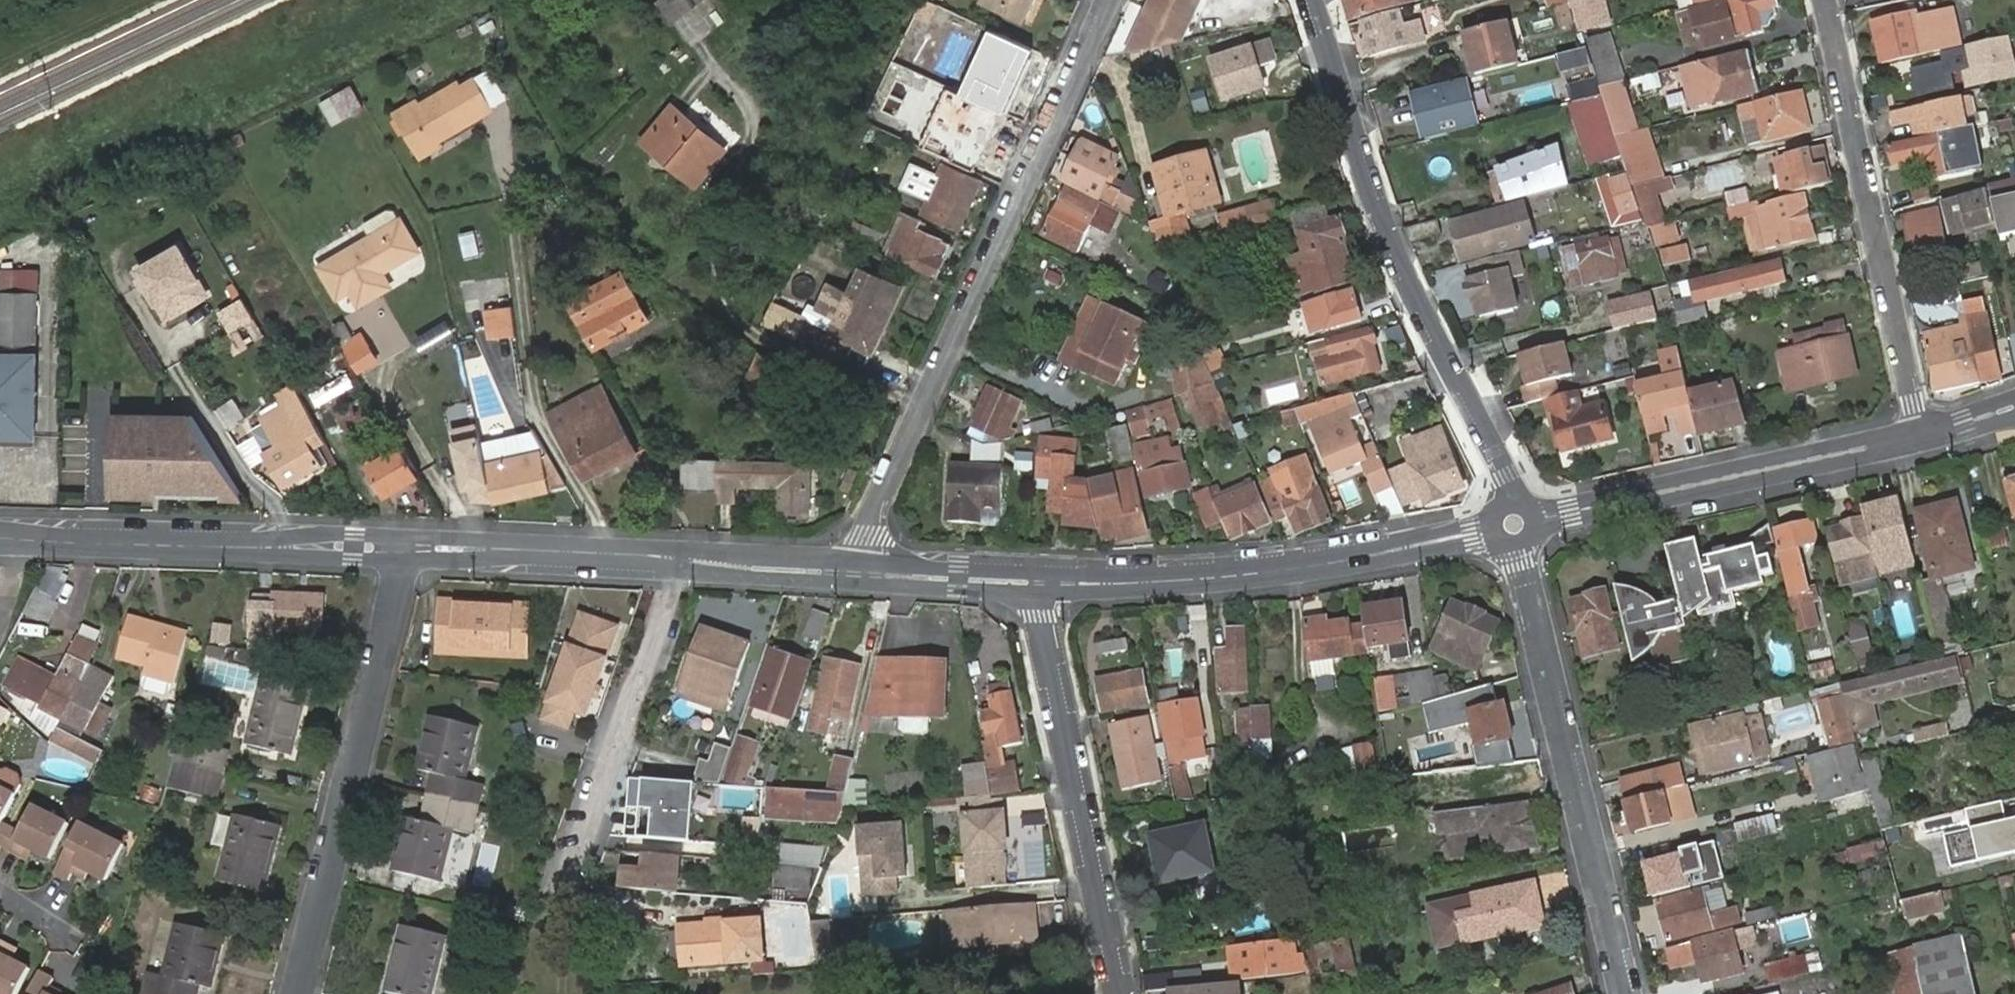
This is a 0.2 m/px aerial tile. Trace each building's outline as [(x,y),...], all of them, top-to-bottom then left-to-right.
[(658,2),(672,21),(684,12),(674,0),(660,0),(658,2)] [(684,12),(695,4),(692,0),(674,0),(684,12)] [(995,0),(979,0),(1021,21),(1024,15),(995,0)] [(1024,15),(1032,0),(995,0),(1024,15)] [(1128,51),(1172,43),(1179,42),(1198,0),(1152,0),(1128,51)] [(1349,19),(1360,16),(1354,0),(1343,0),(1349,19)] [(1360,16),(1410,2),(1410,0),(1354,0),(1360,16)] [(1550,8),(1568,3),(1574,23),(1577,36),(1616,26),(1609,0),(1547,0),(1550,8)] [(1701,50),(1736,41),(1736,38),(1745,36),(1747,38),(1765,34),(1765,30),(1771,28),(1776,15),(1781,14),(1777,0),(1737,0),(1693,11),(1701,50)] [(947,50),(963,21),(927,2),(912,32),(947,50)] [(1561,27),(1574,23),(1572,19),(1568,3),(1555,8),(1561,27)] [(1399,11),(1361,22),(1370,55),(1424,41),(1419,22),(1403,26),(1399,11)] [(1882,65),(1943,51),(1937,25),(1919,29),(1915,12),(1873,22),(1882,65)] [(1464,34),(1475,77),(1517,66),(1506,22),(1464,34)] [(956,95),(997,116),(1030,47),(989,27),(956,95)] [(899,55),(917,68),(932,47),(914,34),(899,55)] [(1222,96),(1278,79),(1265,38),(1210,55),(1222,96)] [(1969,48),(1973,68),(1964,70),(1967,86),(2014,76),(2007,40),(1969,48)] [(1555,54),(1558,71),(1586,66),(1583,49),(1555,54)] [(1758,93),(1750,54),(1702,65),(1706,84),(1697,86),(1700,98),(1695,99),(1696,106),(1711,102),(1712,105),(1758,93)] [(1706,84),(1702,65),(1688,68),(1695,99),(1700,98),(1697,86),(1706,84)] [(478,112),(492,104),(478,79),(463,86),(461,82),(422,104),(419,99),(396,112),(415,147),(436,136),(439,139),(480,116),(478,112)] [(1467,79),(1417,92),(1429,141),(1480,127),(1467,79)] [(1567,84),(1570,100),(1597,96),(1594,80),(1567,84)] [(1620,83),(1600,88),(1603,96),(1616,136),(1636,131),(1620,83)] [(332,96),(344,119),(362,108),(349,87),(332,96)] [(956,95),(947,90),(928,128),(953,141),(952,143),(976,156),(997,116),(956,95)] [(1193,116),(1208,113),(1202,91),(1188,95),(1193,116)] [(1805,113),(1800,92),(1738,107),(1743,122),(1759,118),(1764,141),(1802,132),(1798,115),(1805,113)] [(1616,136),(1603,96),(1571,104),(1599,181),(1628,172),(1616,136)] [(1968,99),(1916,110),(1918,117),(1914,118),(1915,123),(1911,124),(1912,128),(1914,139),(1965,128),(1964,118),(1971,116),(1968,99)] [(494,108),(492,104),(478,112),(480,116),(494,108)] [(671,105),(641,141),(696,185),(726,149),(671,105)] [(1918,117),(1916,110),(1890,115),(1893,132),(1912,128),(1911,124),(1915,123),(1914,118),(1918,117)] [(1809,130),(1805,113),(1798,115),(1802,132),(1809,130)] [(1759,118),(1743,122),(1748,145),(1764,141),(1759,118)] [(1986,138),(2012,133),(2010,120),(1983,125),(1986,138)] [(1661,177),(1645,129),(1636,131),(1616,136),(1628,172),(1632,184),(1661,177)] [(1890,149),(1894,167),(1926,160),(1926,163),(1934,165),(1935,164),(1938,177),(1954,174),(1950,151),(1969,147),(1967,132),(1890,149)] [(436,136),(415,147),(420,156),(441,144),(439,139),(436,136)] [(1081,144),(1062,181),(1112,206),(1118,193),(1104,186),(1109,176),(1115,179),(1118,172),(1113,169),(1117,161),(1081,144)] [(1818,151),(1809,154),(1813,171),(1823,169),(1818,151)] [(1499,173),(1510,205),(1513,204),(1569,189),(1558,153),(1499,173)] [(1782,197),(1827,187),(1823,169),(1813,171),(1809,154),(1774,162),(1782,197)] [(1213,183),(1204,155),(1195,158),(1203,186),(1213,183)] [(1203,186),(1195,158),(1155,169),(1162,196),(1154,199),(1160,221),(1219,204),(1213,183),(1203,186)] [(1716,192),(1753,180),(1747,162),(1710,174),(1716,192)] [(952,170),(930,216),(959,229),(979,183),(952,170)] [(1488,177),(1498,208),(1510,205),(1499,173),(1488,177)] [(1600,183),(1613,226),(1640,218),(1626,176),(1600,183)] [(1668,178),(1660,180),(1665,191),(1671,189),(1668,178)] [(1660,180),(1649,182),(1653,194),(1665,191),(1660,180)] [(1999,236),(2014,232),(2014,181),(1988,188),(1999,236)] [(1649,182),(1633,186),(1647,229),(1663,225),(1653,194),(1649,182)] [(1111,209),(1067,188),(1045,235),(1078,250),(1090,224),(1100,228),(1111,209)] [(1745,190),(1725,192),(1726,207),(1747,205),(1745,190)] [(1987,194),(1941,206),(1947,235),(1994,224),(1987,194)] [(1756,214),(1765,246),(1812,235),(1803,198),(1748,211),(1749,216),(1756,214)] [(1329,222),(1323,203),(1249,224),(1239,227),(1243,242),(1296,226),(1304,253),(1344,242),(1346,241),(1339,219),(1329,222)] [(1452,224),(1461,264),(1536,246),(1528,220),(1523,221),(1520,209),(1488,217),(1487,215),(1452,224)] [(1249,224),(1245,210),(1218,218),(1222,232),(1239,227),(1249,224)] [(1903,218),(1914,267),(1948,260),(1937,211),(1903,218)] [(916,230),(920,221),(907,215),(889,254),(937,274),(950,245),(916,230)] [(416,252),(397,220),(318,266),(336,298),(349,291),(355,302),(386,285),(379,273),(416,252)] [(1652,251),(1685,242),(1680,223),(1647,233),(1652,251)] [(1162,249),(1193,240),(1188,225),(1158,234),(1162,249)] [(463,261),(478,258),(473,230),(458,233),(463,261)] [(1607,240),(1576,248),(1585,285),(1616,278),(1607,240)] [(1355,281),(1344,242),(1304,253),(1305,255),(1287,260),(1298,295),(1313,290),(1313,293),(1355,281)] [(1518,253),(1469,266),(1482,319),(1518,310),(1510,279),(1524,276),(1518,253)] [(213,304),(185,256),(146,280),(165,314),(182,304),(189,318),(213,304)] [(1692,283),(1696,297),(1678,302),(1683,322),(1706,317),(1703,302),(1784,281),(1780,264),(1692,283)] [(861,270),(849,292),(836,319),(829,333),(868,352),(889,311),(870,302),(880,279),(861,270)] [(569,301),(596,349),(648,322),(622,274),(569,301)] [(849,292),(830,283),(818,310),(836,319),(849,292)] [(0,291),(0,435),(36,436),(39,291),(0,291)] [(1304,306),(1312,333),(1359,320),(1351,291),(1332,296),(1333,297),(1304,306)] [(244,300),(227,309),(240,331),(257,321),(244,300)] [(485,307),(490,335),(515,332),(511,302),(485,307)] [(1142,325),(1092,302),(1085,317),(1097,323),(1076,369),(1115,386),(1142,325)] [(1638,303),(1613,309),(1619,331),(1644,325),(1638,303)] [(182,304),(165,314),(173,328),(189,318),(182,304)] [(805,320),(774,306),(764,325),(796,339),(805,320)] [(1985,313),(1965,317),(1980,384),(1999,379),(1985,313)] [(432,316),(416,330),(429,344),(445,330),(432,316)] [(1085,317),(1064,363),(1076,369),(1097,323),(1085,317)] [(1980,384),(1965,317),(1955,320),(1956,327),(1924,334),(1937,393),(1980,384)] [(343,341),(341,342),(356,370),(375,358),(360,331),(351,336),(342,320),(333,325),(343,341)] [(1796,351),(1782,355),(1791,390),(1854,375),(1841,325),(1825,329),(1825,332),(1828,343),(1796,351)] [(1377,345),(1372,329),(1326,341),(1330,357),(1318,360),(1325,386),(1381,371),(1374,345),(1377,345)] [(1207,373),(1221,369),(1207,331),(1191,335),(1199,357),(1207,373)] [(1793,340),(1796,351),(1828,343),(1825,332),(1793,340)] [(1573,376),(1565,345),(1563,345),(1519,356),(1528,386),(1524,387),(1528,404),(1543,400),(1549,398),(1559,396),(1555,381),(1573,376)] [(1695,430),(1687,395),(1677,350),(1656,356),(1661,380),(1635,386),(1643,421),(1662,418),(1658,405),(1670,402),(1673,415),(1678,434),(1695,430)] [(758,356),(748,379),(779,393),(790,370),(758,356)] [(1214,390),(1207,373),(1199,357),(1173,368),(1177,399),(1214,390)] [(315,405),(352,388),(345,372),(308,388),(315,405)] [(1746,424),(1735,384),(1687,395),(1695,430),(1697,435),(1746,424)] [(601,387),(549,413),(553,422),(555,427),(608,401),(601,387)] [(1020,403),(987,388),(969,424),(971,425),(965,438),(971,441),(982,445),(1003,441),(1006,440),(1009,432),(1007,430),(1020,403)] [(1295,411),(1316,405),(1312,391),(1279,400),(1282,414),(1295,411)] [(1582,411),(1577,391),(1559,396),(1549,398),(1561,446),(1563,451),(1612,439),(1603,406),(1582,411)] [(1363,416),(1353,395),(1316,405),(1295,411),(1300,424),(1319,417),(1321,425),(1345,415),(1348,422),(1363,416)] [(1561,446),(1549,398),(1543,400),(1555,448),(1561,446)] [(555,427),(586,482),(637,456),(608,401),(555,427)] [(1662,418),(1673,415),(1670,402),(1658,405),(1662,418)] [(286,407),(271,417),(273,421),(267,425),(280,446),(269,452),(267,454),(286,486),(322,466),(286,407)] [(194,412),(114,410),(113,492),(247,493),(194,412)] [(1300,424),(1295,411),(1282,414),(1280,415),(1285,428),(1300,424)] [(1126,416),(1128,425),(1143,422),(1141,412),(1126,416)] [(1345,415),(1321,425),(1313,429),(1332,475),(1364,462),(1365,461),(1361,451),(1348,422),(1345,415)] [(1248,439),(1242,424),(1232,427),(1239,443),(1248,439)] [(280,446),(267,425),(256,431),(269,452),(280,446)] [(472,503),(494,504),(494,501),(481,442),(477,427),(452,431),(464,487),(467,487),(472,503)] [(1125,428),(1108,432),(1110,439),(1127,436),(1125,428)] [(532,430),(481,442),(485,464),(544,450),(532,430)] [(1423,496),(1427,505),(1444,498),(1444,495),(1464,487),(1441,432),(1403,447),(1410,463),(1423,496)] [(1127,436),(1110,439),(1116,466),(1133,463),(1130,449),(1127,436)] [(1167,440),(1144,445),(1147,458),(1170,453),(1167,440)] [(982,445),(971,441),(969,469),(949,468),(944,523),(972,525),(982,445)] [(998,513),(1003,441),(982,445),(972,525),(977,525),(979,512),(998,513)] [(1051,482),(1048,514),(1064,516),(1063,526),(1097,530),(1091,501),(1066,499),(1072,448),(1038,445),(1034,480),(1051,482)] [(1144,445),(1130,449),(1133,463),(1142,499),(1188,489),(1180,451),(1170,453),(1147,458),(1144,445)] [(1375,446),(1361,451),(1365,461),(1364,462),(1366,466),(1381,460),(1375,446)] [(418,475),(401,447),(368,468),(385,495),(418,475)] [(544,450),(485,464),(494,501),(563,485),(544,450)] [(717,460),(683,459),(683,491),(717,491),(717,460)] [(810,461),(717,460),(717,491),(736,492),(735,484),(782,484),(783,516),(791,517),(791,520),(801,520),(801,515),(810,515),(810,461)] [(1381,460),(1366,466),(1376,493),(1393,486),(1381,460)] [(1410,463),(1387,472),(1393,486),(1400,505),(1423,496),(1410,463)] [(1289,472),(1266,480),(1271,491),(1276,489),(1276,488),(1293,481),(1289,472)] [(1097,530),(1100,541),(1142,530),(1129,475),(1110,480),(1113,495),(1091,500),(1091,501),(1097,530)] [(1259,483),(1275,522),(1288,517),(1296,535),(1330,521),(1310,475),(1293,481),(1276,488),(1276,489),(1271,491),(1266,480),(1259,483)] [(2013,521),(2014,520),(2014,477),(2003,480),(2013,521)] [(1110,480),(1087,487),(1091,500),(1113,495),(1110,480)] [(1211,497),(1230,542),(1269,525),(1251,483),(1243,486),(1246,492),(1223,501),(1220,494),(1211,497)] [(1243,486),(1220,494),(1223,501),(1246,492),(1243,486)] [(736,492),(717,491),(717,500),(736,500),(736,492)] [(1915,564),(1897,494),(1880,499),(1882,504),(1861,509),(1878,574),(1915,564)] [(1956,502),(1915,512),(1931,578),(1920,582),(1940,660),(1963,655),(1959,642),(1970,638),(1961,606),(1954,575),(1968,571),(1959,535),(1964,534),(1956,502)] [(1829,531),(1843,585),(1875,577),(1861,520),(1842,524),(1843,527),(1829,531)] [(1754,546),(1773,542),(1768,522),(1743,542),(1745,548),(1724,553),(1723,548),(1709,551),(1711,562),(1707,562),(1706,560),(1701,561),(1696,539),(1666,546),(1678,598),(1683,618),(1696,608),(1697,614),(1735,605),(1732,590),(1763,583),(1761,575),(1773,572),(1768,553),(1756,556),(1754,546)] [(1775,530),(1794,606),(1800,606),(1798,594),(1808,592),(1798,546),(1815,541),(1810,522),(1775,530)] [(66,577),(40,566),(20,614),(45,625),(66,577)] [(1613,583),(1633,662),(1633,663),(1644,660),(1649,656),(1651,654),(1654,666),(1692,656),(1683,618),(1678,598),(1658,602),(1656,598),(1649,590),(1639,584),(1626,581),(1621,581),(1613,583)] [(1572,604),(1586,659),(1620,651),(1605,591),(1586,596),(1586,600),(1572,604)] [(254,598),(253,629),(321,632),(323,597),(276,595),(275,598),(254,598)] [(1402,601),(1361,608),(1364,620),(1373,618),(1373,611),(1403,607),(1402,601)] [(512,652),(513,610),(458,607),(458,604),(442,603),(439,654),(456,655),(457,650),(512,652)] [(1443,640),(1459,648),(1467,652),(1470,647),(1484,654),(1498,625),(1484,618),(1485,616),(1466,606),(1465,610),(1453,604),(1437,637),(1443,640)] [(513,606),(513,610),(512,652),(511,657),(527,658),(529,606),(513,606)] [(1373,618),(1364,620),(1364,626),(1368,648),(1388,645),(1390,660),(1411,658),(1403,607),(1373,611),(1373,618)] [(579,609),(538,719),(571,731),(577,714),(586,718),(621,624),(579,609)] [(820,641),(829,616),(816,612),(806,637),(820,641)] [(1325,615),(1302,617),(1302,625),(1325,623),(1325,615)] [(122,639),(184,646),(187,637),(160,629),(160,626),(129,617),(122,639)] [(1861,620),(1845,625),(1857,664),(1873,659),(1861,620)] [(1325,623),(1302,625),(1306,660),(1329,658),(1367,654),(1367,648),(1368,648),(1364,626),(1346,629),(1346,621),(1325,623)] [(702,628),(679,697),(726,713),(750,645),(702,628)] [(1216,652),(1219,692),(1245,691),(1241,629),(1226,630),(1226,652),(1216,652)] [(1100,653),(1129,648),(1127,637),(1097,643),(1100,653)] [(20,660),(5,689),(42,708),(42,710),(65,721),(93,667),(98,648),(79,638),(58,678),(20,660)] [(174,682),(184,646),(122,639),(116,657),(145,665),(143,673),(174,682)] [(1452,661),(1459,648),(1443,640),(1437,655),(1452,661)] [(206,645),(205,655),(220,657),(222,647),(206,645)] [(772,652),(753,706),(790,719),(809,664),(772,652)] [(1329,658),(1306,660),(1308,676),(1332,674),(1329,658)] [(944,663),(877,660),(865,713),(942,718),(944,663)] [(1952,660),(1860,682),(1864,700),(1956,678),(1952,660)] [(204,662),(201,686),(245,690),(247,667),(204,662)] [(841,676),(842,670),(825,666),(808,737),(824,742),(828,724),(846,728),(856,680),(841,676)] [(115,678),(93,667),(65,721),(87,732),(103,701),(115,678)] [(858,673),(842,670),(841,676),(856,680),(858,673)] [(1096,681),(1102,710),(1148,701),(1141,672),(1096,681)] [(174,682),(143,673),(141,680),(171,689),(174,682)] [(1374,679),(1379,712),(1396,709),(1391,677),(1374,679)] [(265,678),(248,745),(293,756),(310,689),(265,678)] [(1494,680),(1420,700),(1429,733),(1471,721),(1469,712),(1494,706),(1501,703),(1494,680)] [(1864,700),(1860,682),(1845,686),(1849,704),(1864,700)] [(981,714),(985,736),(995,734),(997,749),(1019,745),(1009,693),(988,697),(990,712),(981,714)] [(103,701),(87,732),(97,737),(112,706),(103,701)] [(1162,709),(1170,762),(1207,757),(1197,703),(1162,709)] [(1501,703),(1494,706),(1496,717),(1502,715),(1501,703)] [(1496,717),(1494,706),(1469,712),(1471,721),(1472,727),(1463,729),(1468,748),(1472,748),(1476,766),(1512,758),(1502,715),(1496,717)] [(1240,758),(1252,758),(1249,709),(1237,711),(1240,758)] [(1249,709),(1252,758),(1252,761),(1270,759),(1268,710),(1249,709)] [(433,772),(427,796),(480,810),(485,786),(467,781),(481,726),(433,715),(418,766),(433,772)] [(1105,726),(1120,790),(1158,782),(1143,717),(1105,726)] [(1746,722),(1745,718),(1704,727),(1714,771),(1755,761),(1753,755),(1746,722)] [(1768,751),(1761,718),(1746,722),(1753,755),(1768,751)] [(926,734),(927,722),(898,720),(897,732),(926,734)] [(1914,732),(1917,745),(1948,738),(1945,726),(1914,732)] [(1704,727),(1697,729),(1706,772),(1714,771),(1704,727)] [(60,729),(53,742),(99,763),(105,750),(60,729)] [(172,762),(223,775),(229,750),(179,738),(172,762)] [(725,780),(742,787),(757,745),(739,738),(725,780)] [(700,760),(693,782),(718,783),(729,750),(715,744),(708,763),(700,760)] [(1353,746),(1358,777),(1375,774),(1371,744),(1353,746)] [(1820,755),(1827,784),(1859,776),(1851,747),(1820,755)] [(829,788),(847,792),(855,759),(838,755),(829,788)] [(172,762),(164,787),(217,799),(223,775),(172,762)] [(1013,766),(985,770),(989,796),(1017,793),(1013,766)] [(1180,766),(1167,769),(1174,799),(1187,797),(1180,766)] [(1622,782),(1627,801),(1663,792),(1684,787),(1679,767),(1622,782)] [(886,790),(922,793),(924,772),(888,769),(886,790)] [(1866,792),(1869,791),(1866,779),(1865,775),(1859,776),(1827,784),(1831,801),(1866,792)] [(145,779),(141,796),(154,800),(159,783),(145,779)] [(704,785),(633,781),(630,839),(701,843),(704,785)] [(15,795),(0,787),(0,825),(15,795)] [(1671,823),(1692,818),(1684,787),(1663,792),(1671,823)] [(844,794),(770,788),(768,807),(842,814),(844,794)] [(1663,792),(1627,801),(1634,832),(1671,823),(1663,792)] [(480,810),(427,796),(420,820),(407,818),(394,869),(442,881),(455,829),(474,833),(480,810)] [(1000,799),(990,800),(991,814),(1001,813),(1000,799)] [(990,800),(958,802),(959,821),(961,821),(968,889),(1003,887),(1000,849),(1004,848),(1001,813),(991,814),(990,800)] [(2004,802),(1965,810),(1969,830),(1944,836),(1951,868),(2014,854),(2014,820),(2008,821),(2004,802)] [(19,830),(8,851),(22,858),(28,846),(34,849),(49,857),(68,823),(32,805),(19,830)] [(1438,815),(1441,836),(1481,831),(1486,856),(1537,847),(1529,807),(1488,813),(1488,808),(1450,813),(1438,815)] [(239,815),(221,881),(265,892),(282,826),(239,815)] [(1773,816),(1736,825),(1741,842),(1778,834),(1773,816)] [(2,822),(0,827),(0,845),(10,826),(2,822)] [(105,834),(79,822),(61,856),(74,863),(87,869),(105,879),(123,843),(105,834)] [(0,845),(0,846),(8,851),(19,830),(10,826),(0,845)] [(902,827),(857,832),(864,902),(878,900),(899,898),(897,881),(907,880),(902,827)] [(1150,838),(1161,883),(1212,873),(1202,827),(1150,838)] [(108,828),(105,834),(123,843),(126,837),(108,828)] [(1848,864),(1882,854),(1878,840),(1844,851),(1848,864)] [(27,861),(34,849),(28,846),(22,858),(27,861)] [(676,872),(677,857),(639,854),(623,852),(622,867),(676,872)] [(1647,867),(1654,898),(1692,889),(1683,858),(1647,867)] [(87,869),(74,863),(70,870),(83,876),(87,869)] [(647,891),(656,892),(674,894),(676,872),(622,867),(619,888),(645,891),(647,891)] [(774,867),(771,886),(807,890),(809,870),(774,867)] [(849,875),(830,875),(831,909),(849,908),(849,875)] [(897,881),(899,898),(909,897),(907,880),(897,881)] [(1463,939),(1464,944),(1497,937),(1519,933),(1521,933),(1519,922),(1541,918),(1533,885),(1426,908),(1434,946),(1463,939)] [(1658,903),(1669,942),(1719,929),(1742,923),(1738,911),(1710,919),(1704,898),(1710,897),(1707,888),(1658,903)] [(1940,893),(1909,900),(1899,903),(1904,920),(1944,909),(1940,893)] [(1033,904),(947,911),(951,949),(993,945),(992,938),(999,938),(1000,945),(1037,941),(1033,904)] [(1746,925),(1773,919),(1771,908),(1744,913),(1746,925)] [(784,914),(787,936),(803,933),(799,911),(784,914)] [(812,969),(836,964),(827,918),(802,923),(812,969)] [(1519,922),(1521,933),(1543,927),(1541,918),(1519,922)] [(678,927),(682,965),(763,959),(759,921),(678,927)] [(202,985),(213,988),(227,935),(178,923),(165,976),(150,973),(144,993),(199,993),(202,985)] [(387,991),(399,993),(433,993),(447,936),(403,926),(387,991)] [(1754,932),(1696,944),(1669,951),(1673,967),(1699,961),(1705,982),(1743,973),(1738,951),(1757,946),(1754,932)] [(1519,933),(1497,937),(1499,945),(1521,941),(1519,933)] [(1922,993),(1974,993),(1961,937),(1912,949),(1919,982),(1922,993)] [(27,964),(10,955),(4,952),(9,943),(0,938),(0,993),(11,993),(27,964)] [(1318,993),(1332,993),(1338,993),(1333,974),(1352,970),(1344,939),(1304,949),(1318,993)] [(1289,940),(1227,949),(1231,979),(1302,968),(1299,953),(1291,955),(1289,940)] [(4,952),(10,955),(16,947),(9,943),(4,952)] [(1912,949),(1887,955),(1895,988),(1919,982),(1912,949)] [(1768,967),(1771,985),(1813,974),(1809,956),(1768,967)] [(22,993),(51,993),(42,990),(46,983),(50,975),(36,968),(22,993)] [(1168,989),(1172,989),(1196,986),(1194,971),(1145,977),(1147,993),(1168,989)] [(1168,989),(1169,993),(1245,993),(1243,980),(1168,989)] [(1896,993),(1922,993),(1919,982),(1895,988),(1896,993)] [(46,983),(42,990),(51,993),(57,993),(59,989),(46,983)]
